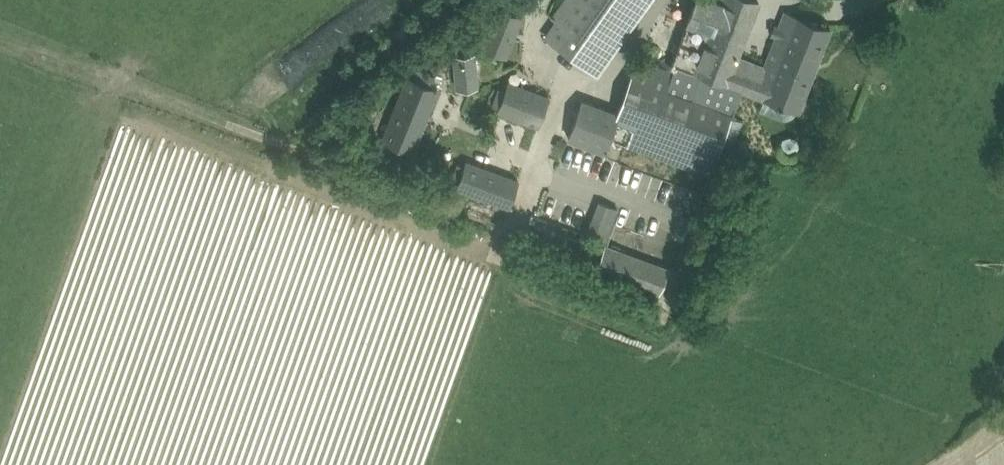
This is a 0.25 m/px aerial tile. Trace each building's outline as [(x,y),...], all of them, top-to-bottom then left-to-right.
[(557,20),(546,37),(595,74),(642,8),(644,10),(651,0),(571,0),(557,20)] [(829,27),(792,12),(784,9),(777,25),(780,26),(765,65),(740,56),(761,1),(760,0),(697,0),(674,62),(701,72),(701,77),(640,55),(620,112),(582,98),(568,138),(605,151),(610,138),(710,175),(740,95),(725,90),(727,82),(765,97),(759,112),(763,113),(782,119),(786,118),(789,118),(792,116),(795,113),(796,109),(797,110),(829,27)] [(498,4),(481,46),(509,57),(525,15),(498,4)] [(433,52),(428,59),(435,66),(441,60),(433,52)] [(476,52),(453,54),(456,89),(479,87),(476,52)] [(406,149),(414,152),(439,88),(432,85),(436,75),(417,68),(413,77),(407,75),(381,139),(387,142),(384,150),(403,157),(406,149)] [(510,79),(498,111),(540,126),(552,94),(510,79)] [(459,188),(509,205),(517,180),(468,163),(459,188)] [(593,217),(586,233),(604,239),(610,223),(593,217)]
